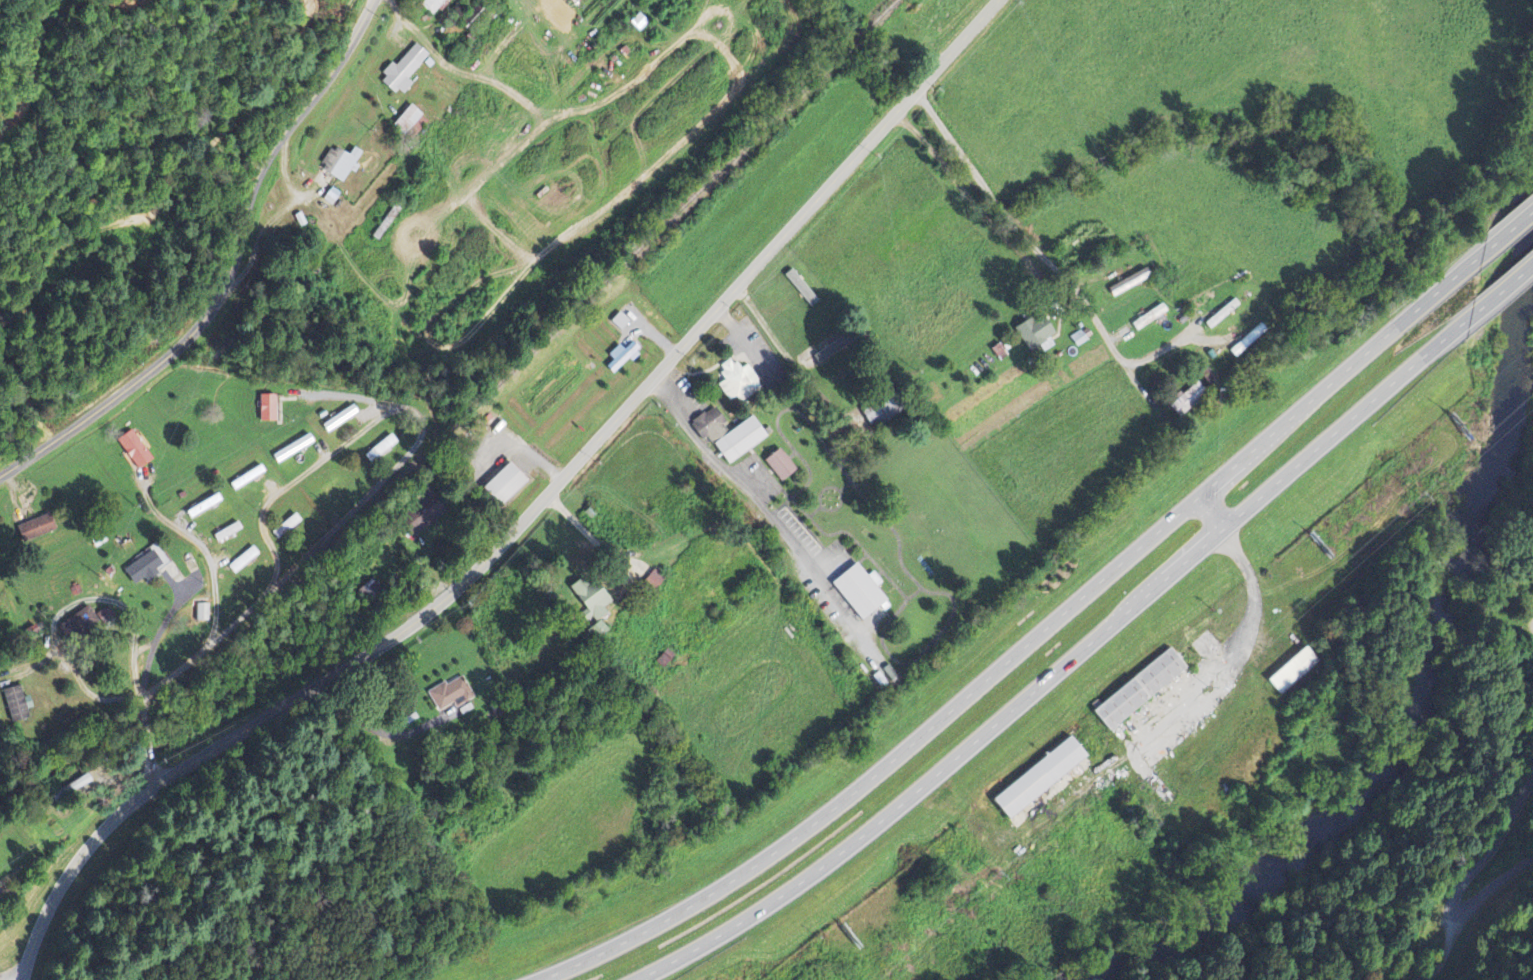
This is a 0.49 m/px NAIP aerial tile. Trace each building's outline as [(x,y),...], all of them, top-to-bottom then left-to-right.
[(432,17),(445,0),(425,0),(419,7),(432,17)] [(578,9),(587,0),(568,0),(578,9)] [(400,55),(379,79),(400,98),(413,85),(407,79),(422,62),(400,42),(393,49),(400,55)] [(409,142),(428,123),(410,106),(391,126),(409,142)] [(361,153),(353,149),(348,156),(333,146),(319,168),(343,182),(361,153)] [(1108,288),(1112,297),(1151,279),(1147,270),(1108,288)] [(1013,329),(1029,353),(1055,336),(1039,312),(1013,329)] [(624,351),(619,346),(608,356),(613,362),(606,368),(613,376),(640,351),(632,343),(624,351)] [(740,404),(763,389),(747,365),(739,371),(731,359),(718,368),(726,380),(718,385),(729,402),(736,398),(740,404)] [(1168,407),(1180,419),(1207,395),(1195,382),(1168,407)] [(869,430),(897,416),(886,395),(859,409),(869,430)] [(259,423),(275,423),(276,396),(259,396),(259,423)] [(727,466),(767,439),(752,417),(729,433),(713,408),(689,424),(701,442),(708,438),(727,466)] [(116,442),(138,471),(153,460),(131,431),(116,442)] [(763,462),(781,483),(796,471),(778,450),(763,462)] [(526,483),(509,464),(482,490),(499,508),(526,483)] [(186,513),(190,520),(220,502),(216,496),(186,513)] [(22,544),(54,533),(49,516),(16,526),(22,544)] [(213,536),(216,543),(241,531),(237,524),(213,536)] [(134,586),(143,578),(146,582),(163,568),(150,551),(123,572),(134,586)] [(831,585),(861,622),(886,602),(876,589),(882,584),(873,573),(867,578),(856,565),(831,585)] [(604,614),(602,611),(608,606),(584,577),(567,591),(584,612),(577,617),(587,628),(604,614)] [(208,605),(196,605),(196,622),(208,622),(208,605)] [(102,629),(86,607),(70,619),(86,641),(102,629)] [(593,642),(606,633),(599,623),(586,632),(593,642)] [(1318,662),(1304,647),(1267,681),(1281,696),(1318,662)] [(1092,710),(1108,731),(1186,669),(1171,649),(1092,710)] [(426,691),(436,711),(452,703),(454,707),(471,699),(460,675),(426,691)] [(31,709),(29,698),(22,699),(19,687),(3,691),(10,724),(28,720),(26,711),(31,709)] [(991,799),(1007,819),(1086,758),(1071,738),(991,799)]
